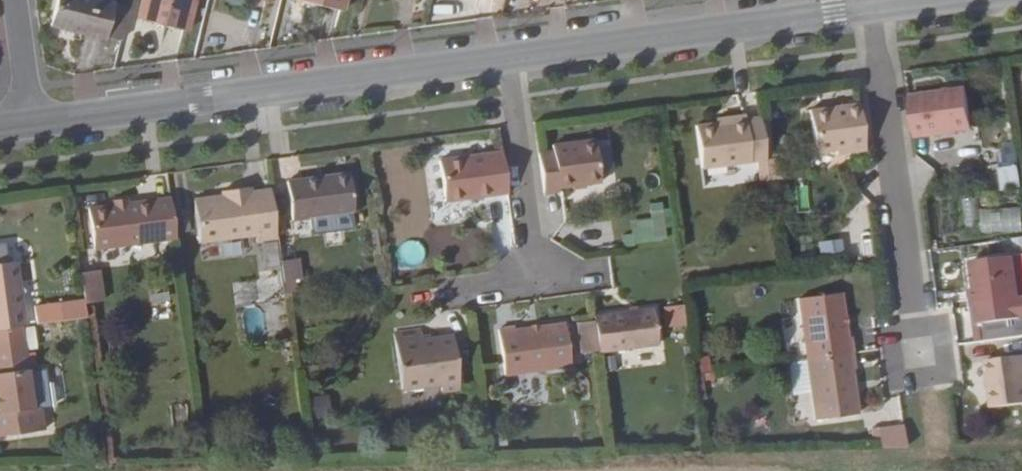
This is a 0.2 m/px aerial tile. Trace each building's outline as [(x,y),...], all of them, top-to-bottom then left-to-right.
[(95,0),(56,0),(50,28),(101,42),(102,38),(116,42),(125,8),(95,0)] [(133,14),(178,27),(185,0),(137,0),(133,14)] [(983,126),(977,87),(917,95),(923,133),(983,126)] [(877,144),(870,100),(821,107),(820,111),(826,149),(846,146),(846,149),(877,144)] [(754,115),(753,110),(729,114),(730,117),(706,121),(712,163),(777,154),(770,112),(754,115)] [(608,177),(603,135),(559,142),(559,147),(545,149),(550,188),(565,187),(565,182),(608,177)] [(514,188),(508,147),(447,156),(452,196),(514,188)] [(296,176),(302,214),(362,203),(356,167),(296,176)] [(997,168),(996,189),(1016,190),(1016,168),(997,168)] [(255,188),(254,183),(230,186),(231,191),(201,196),(207,236),(260,226),(263,238),(283,233),(276,186),(255,188)] [(181,233),(175,192),(96,203),(102,246),(181,233)] [(962,200),(962,229),(977,229),(976,200),(962,200)] [(644,218),(624,219),(625,244),(664,243),(663,203),(643,204),(644,218)] [(1014,239),(1015,250),(1021,249),(1021,238),(1014,239)] [(201,242),(202,257),(234,255),(233,240),(201,242)] [(816,240),(816,254),(839,254),(838,240),(816,240)] [(20,255),(0,258),(0,323),(29,319),(20,255)] [(983,264),(990,323),(1021,319),(1021,256),(983,264)] [(79,302),(100,302),(99,271),(78,272),(79,302)] [(817,357),(864,350),(862,335),(857,336),(851,293),(808,299),(817,357)] [(82,320),(81,301),(31,303),(31,322),(82,320)] [(663,338),(657,302),(599,311),(604,345),(604,347),(663,338)] [(781,317),(783,342),(798,340),(795,315),(781,317)] [(575,360),(569,320),(524,327),(520,322),(503,325),(509,369),(575,360)] [(429,333),(426,323),(399,326),(408,381),(444,375),(446,383),(464,381),(456,329),(429,333)] [(25,345),(0,348),(0,403),(0,405),(0,430),(44,423),(41,401),(33,402),(25,345)] [(867,369),(864,350),(817,357),(826,418),(868,412),(863,370),(867,369)] [(997,360),(1003,408),(1021,405),(1021,357),(997,360)] [(918,447),(915,425),(890,430),(894,447),(918,447)]
